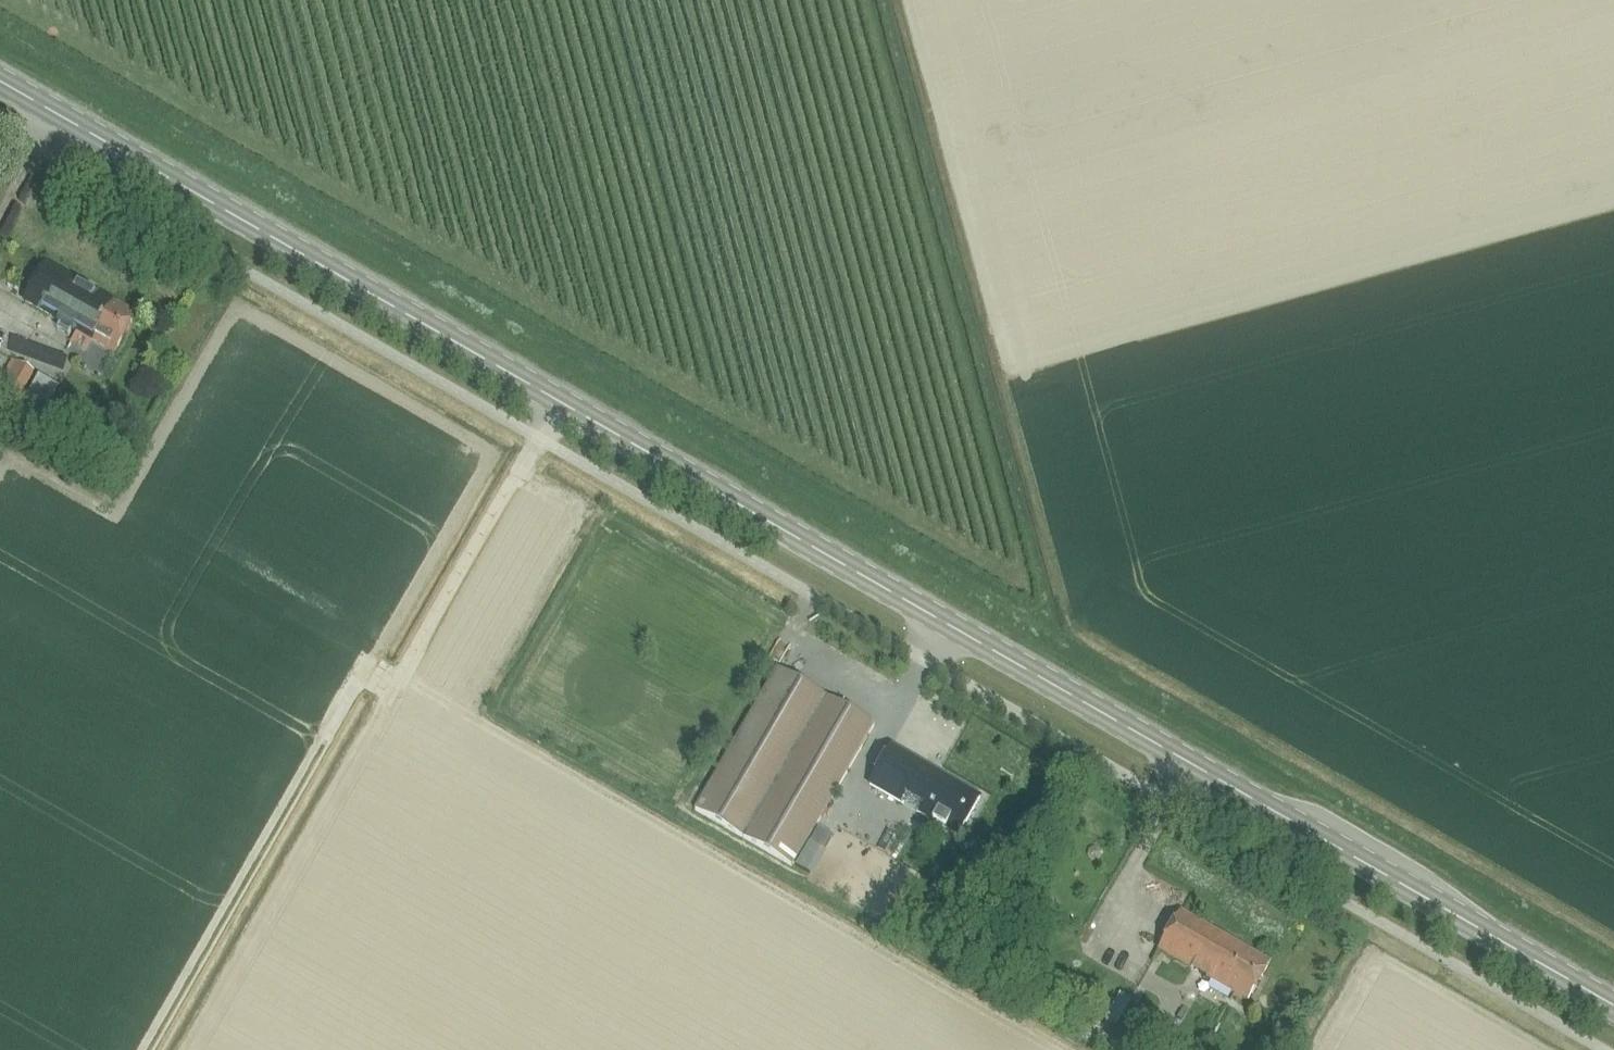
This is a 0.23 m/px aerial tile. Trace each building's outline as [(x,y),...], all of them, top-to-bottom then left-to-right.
[(116,355),(138,317),(49,266),(27,304),(116,355)] [(34,371),(15,361),(0,389),(0,398),(15,406),(34,371)] [(46,410),(59,387),(38,375),(25,398),(46,410)] [(777,668),(695,811),(792,867),(875,725),(777,668)] [(958,836),(979,798),(890,747),(869,785),(958,836)] [(1248,1002),(1270,964),(1180,913),(1159,951),(1248,1002)]
